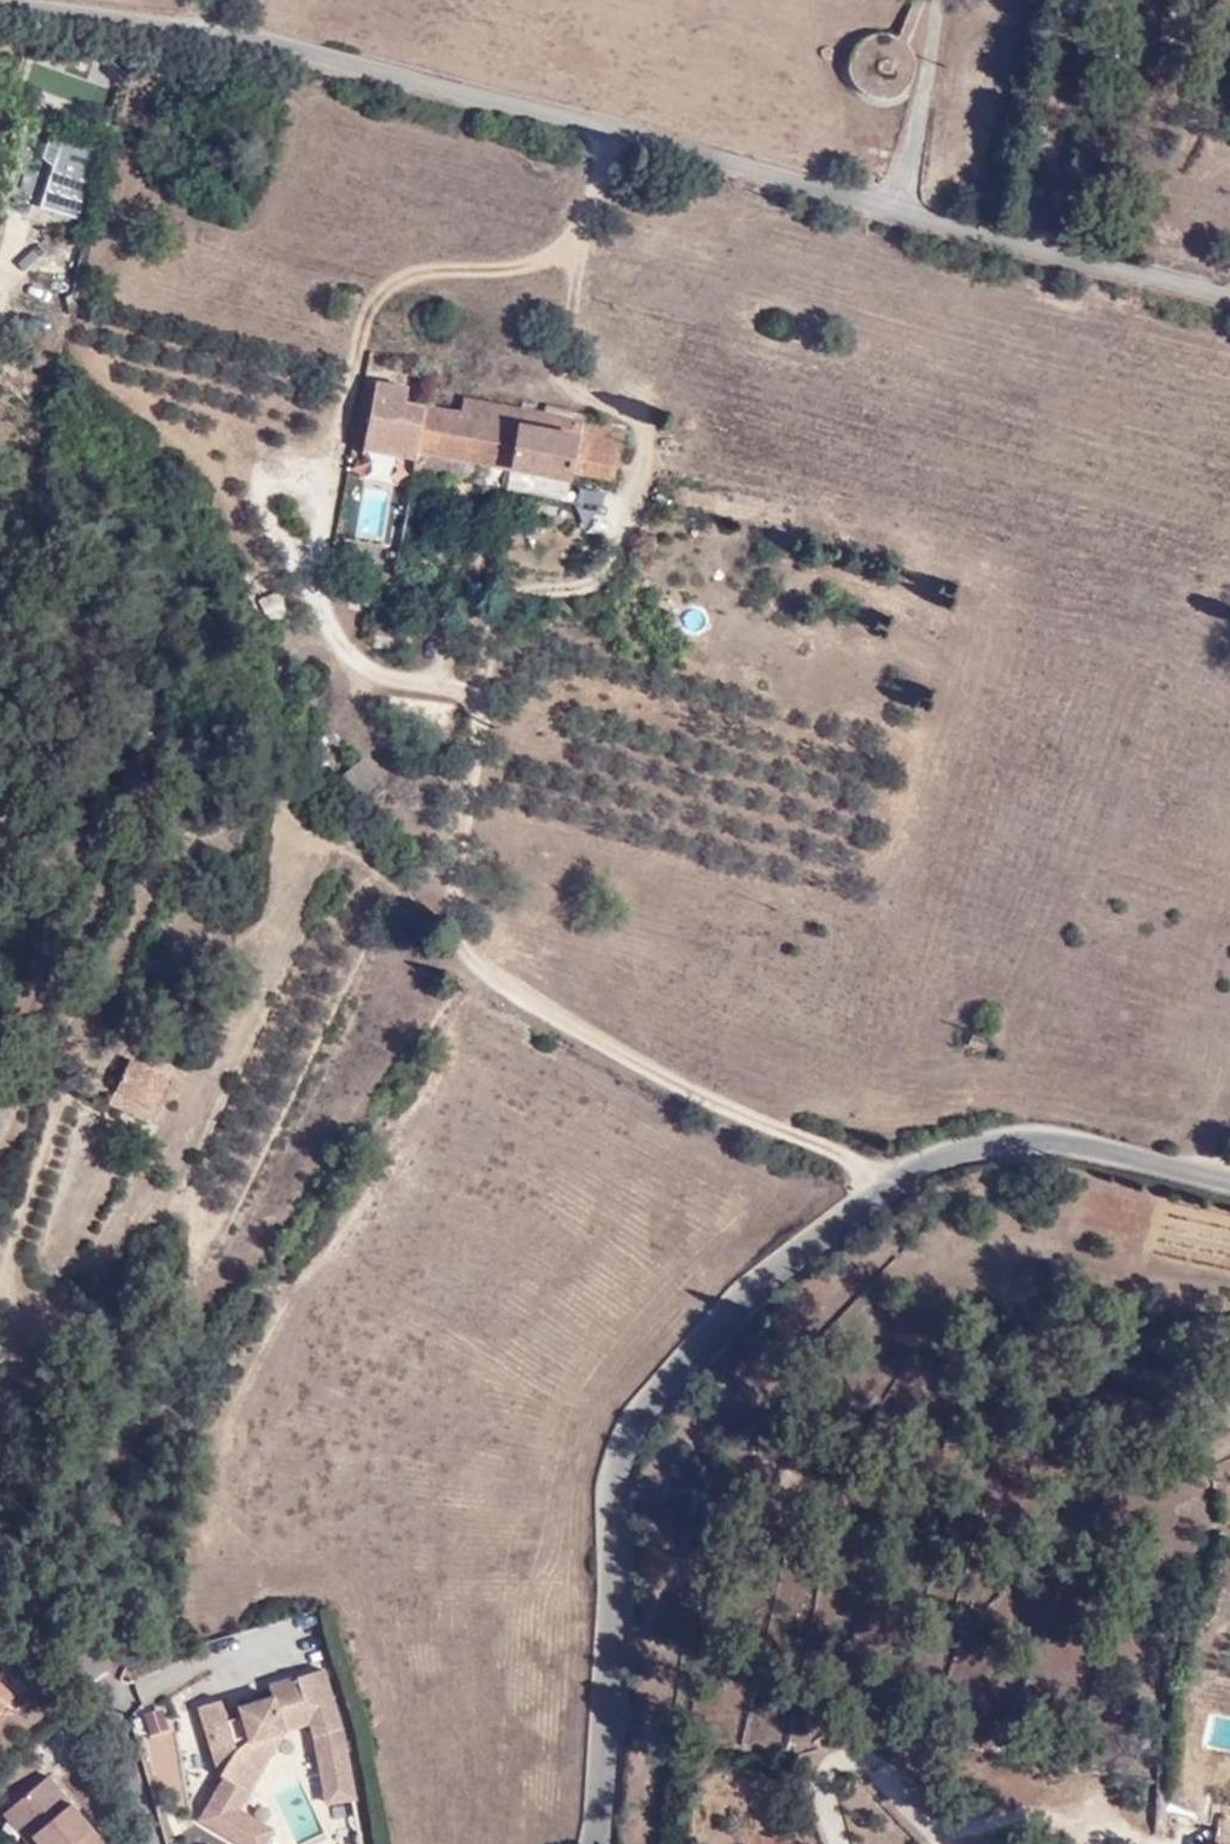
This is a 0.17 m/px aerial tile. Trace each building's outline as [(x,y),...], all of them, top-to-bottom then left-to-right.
[(895,99),(904,93),(911,84),(914,73),(914,61),(910,51),(902,42),(892,37),(881,35),(871,37),(861,42),(854,49),(849,58),(848,69),(850,79),(854,88),(862,95),(872,100),(883,102),(895,99)] [(76,223),(100,147),(61,135),(37,210),(76,223)] [(25,202),(32,177),(16,173),(9,198),(25,202)] [(409,445),(450,454),(516,468),(523,420),(469,409),(414,398),(417,379),(382,372),(368,445),(407,453),(409,445)] [(523,414),(525,410),(529,407),(472,393),(469,409),(523,420),(523,414)] [(523,414),(523,420),(516,468),(566,479),(574,480),(575,470),(621,477),(631,432),(529,407),(525,410),(523,414)] [(409,445),(407,453),(405,470),(445,476),(450,454),(409,445)] [(450,454),(445,476),(563,497),(566,479),(516,468),(450,454)] [(264,620),(286,614),(279,591),(257,597),(264,620)] [(118,1075),(159,1093),(171,1068),(131,1048),(118,1075)] [(111,1090),(152,1108),(159,1093),(118,1075),(111,1090)] [(879,1407),(862,1396),(844,1420),(862,1431),(879,1407)] [(197,1700),(217,1765),(224,1769),(221,1774),(199,1813),(252,1843),(257,1843),(268,1823),(234,1803),(281,1724),(308,1715),(325,1795),(350,1790),(342,1749),(330,1706),(318,1663),(265,1678),(269,1692),(238,1701),(224,1706),(220,1693),(197,1700)] [(167,1730),(161,1709),(137,1715),(143,1737),(167,1730)] [(39,1833),(48,1843),(79,1843),(98,1828),(45,1764),(7,1797),(28,1820),(34,1818),(42,1829),(39,1833)] [(7,1797),(0,1803),(32,1839),(39,1833),(42,1829),(34,1818),(28,1820),(7,1797)]
